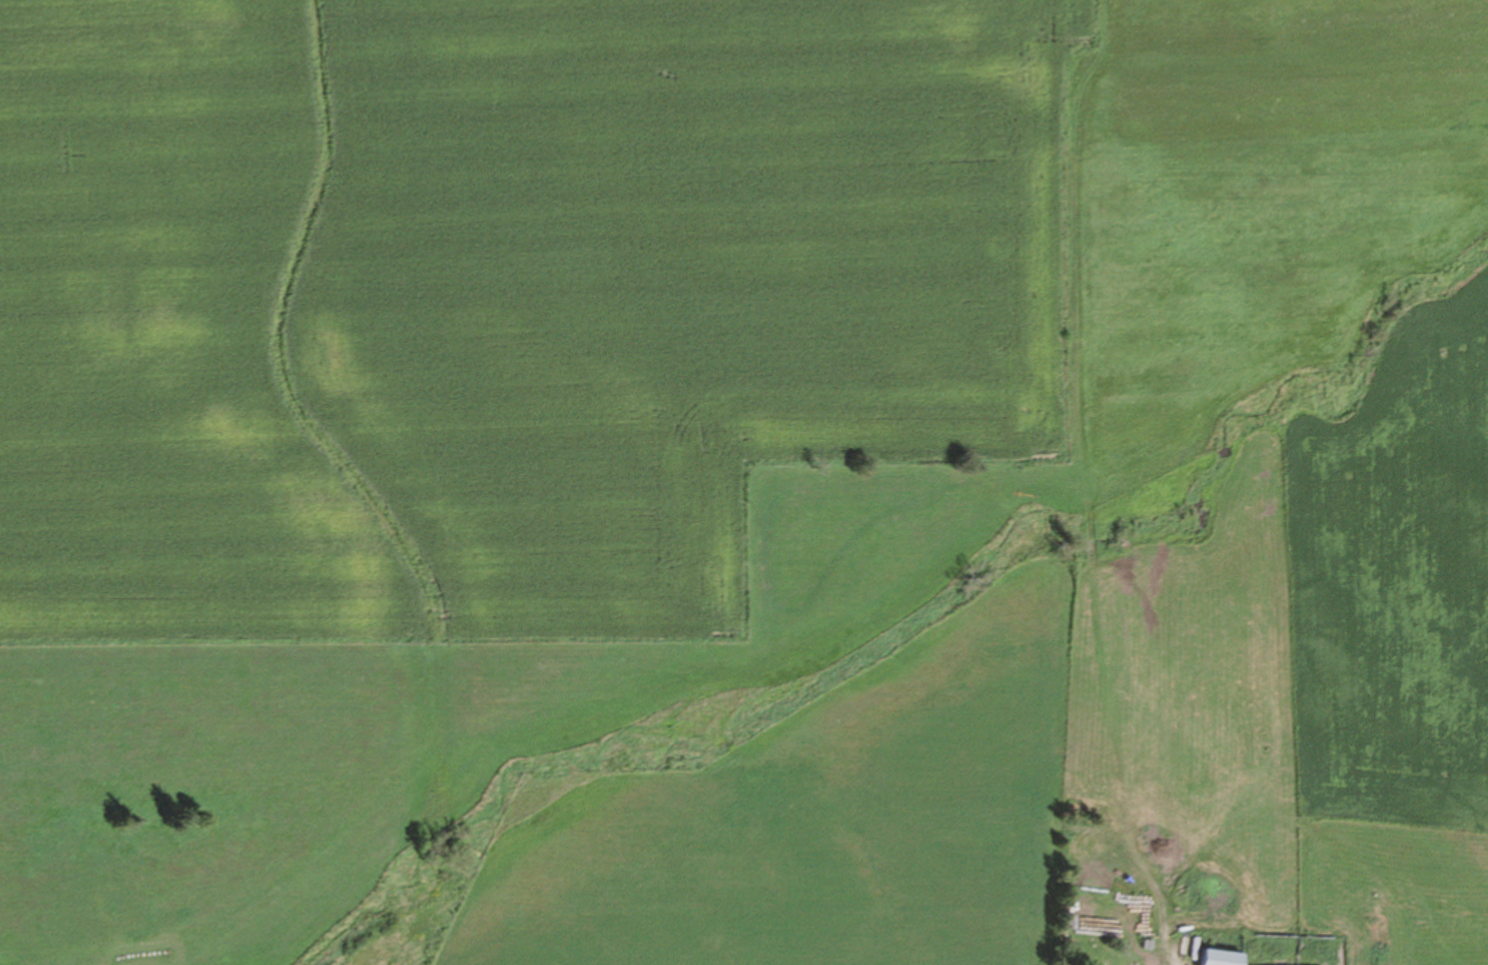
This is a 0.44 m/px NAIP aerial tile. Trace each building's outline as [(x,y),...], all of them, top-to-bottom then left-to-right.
[(1237,951),(1193,952),(1193,964),(1238,964),(1237,951)]
